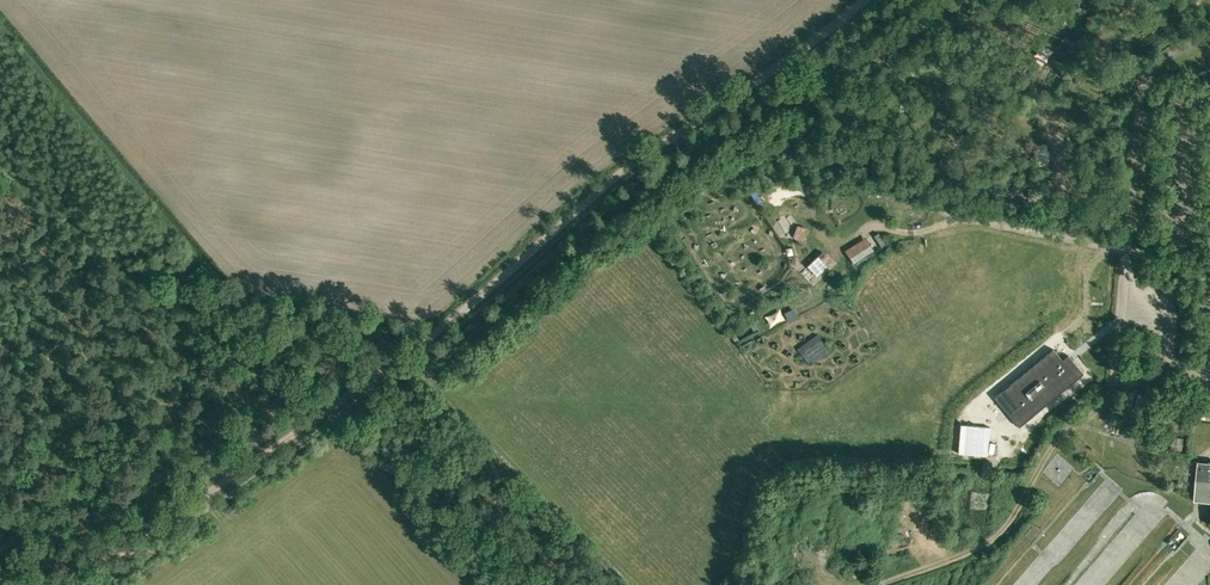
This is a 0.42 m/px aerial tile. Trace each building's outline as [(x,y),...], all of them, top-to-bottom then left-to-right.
[(750,192),(758,204),(763,200),(755,188),(750,192)] [(882,247),(886,244),(878,232),(874,235),(882,247)] [(875,250),(871,244),(851,257),(855,263),(875,250)] [(818,276),(828,266),(821,258),(826,254),(823,251),(807,266),(818,276)] [(1053,348),(994,397),(1019,426),(1083,373),(1068,355),(1063,360),(1053,348)] [(1194,459),(1192,500),(1209,502),(1209,462),(1194,459)]
